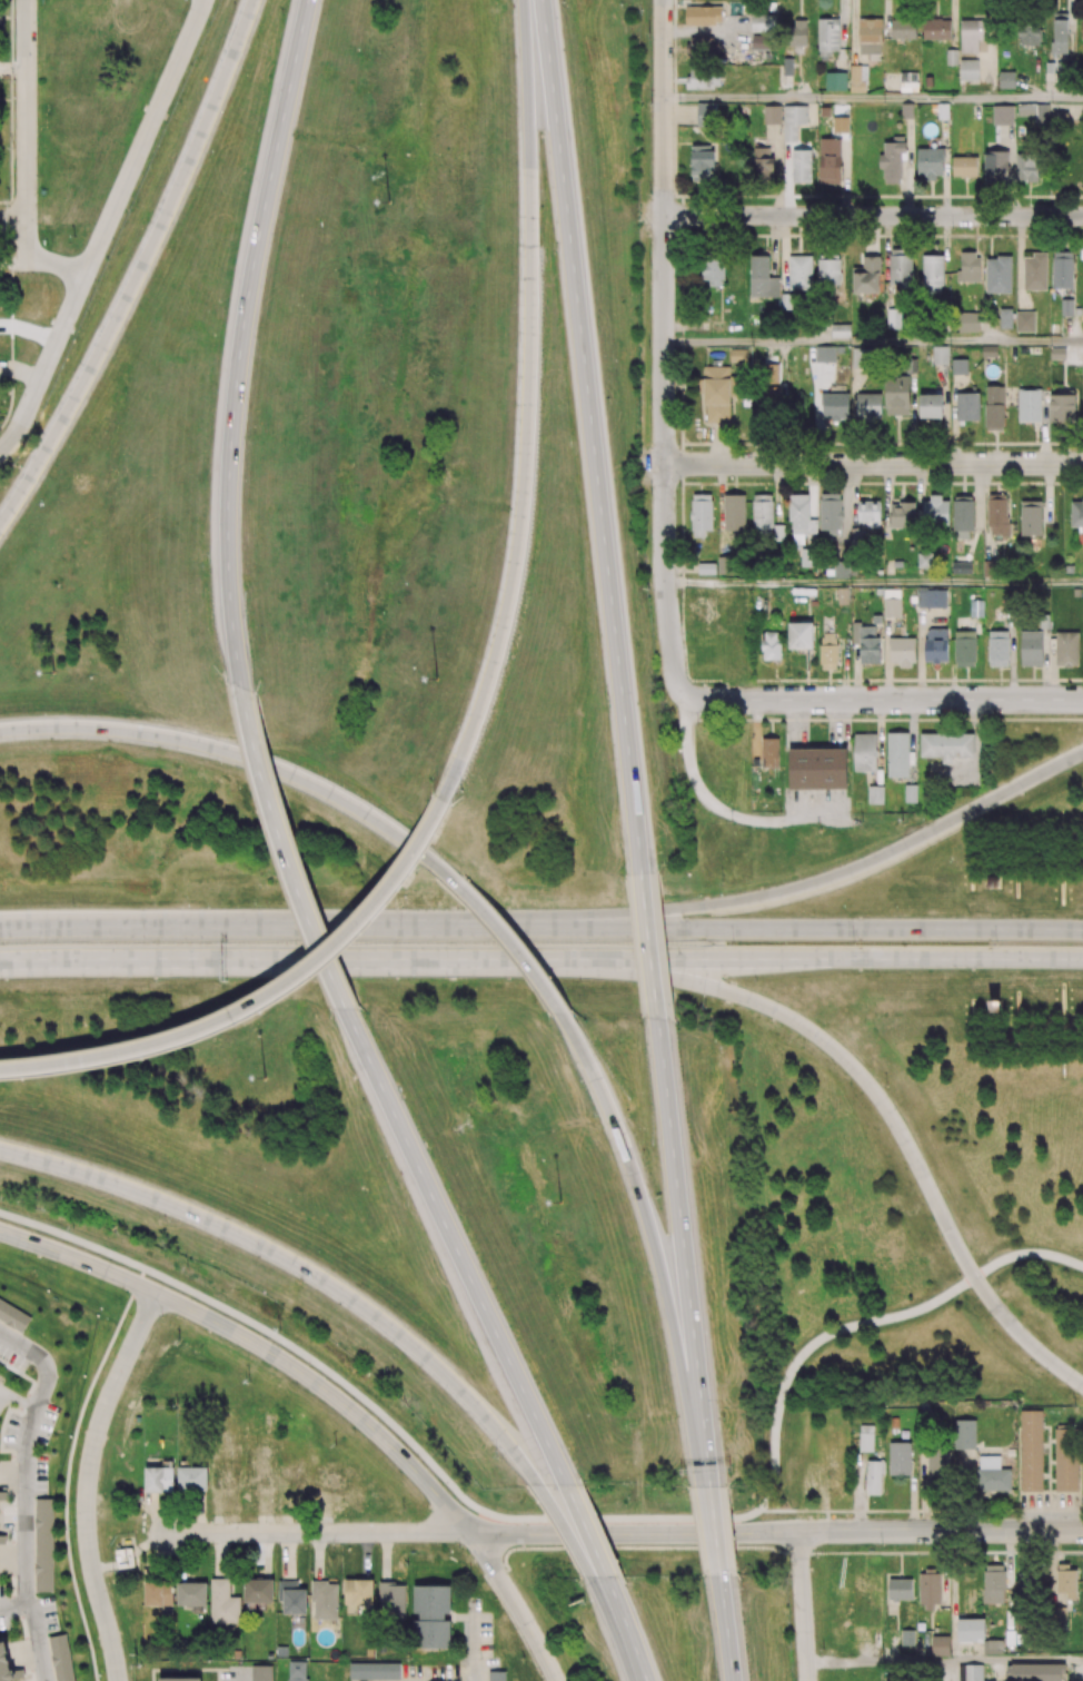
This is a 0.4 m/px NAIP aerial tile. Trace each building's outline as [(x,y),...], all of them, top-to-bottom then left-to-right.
[(722,6),(685,7),(686,26),(716,24),(715,21),(722,21),(722,6)] [(784,58),(783,75),(792,75),(793,58),(784,58)] [(846,72),(826,72),(826,90),(846,90),(846,72)] [(764,106),(764,123),(781,123),(781,106),(764,106)] [(821,107),(821,116),(829,116),(829,107),(821,107)] [(819,138),(818,182),(839,182),(841,138),(819,138)] [(811,149),(792,149),(792,181),(811,180),(811,149)] [(1046,253),(1046,289),(1023,289),(1023,257),(1032,257),(1032,253),(1046,253)] [(996,259),(986,259),(986,293),(1010,293),(1011,256),(996,256),(996,259)] [(1061,299),(1061,315),(1072,315),(1072,299),(1061,299)] [(1015,312),(1015,330),(1034,330),(1034,312),(1015,312)] [(996,346),(981,346),(981,356),(996,356),(996,346)] [(932,347),(932,364),(948,364),(948,347),(932,347)] [(1051,347),(1051,359),(1065,359),(1065,347),(1051,347)] [(952,358),(952,374),(966,374),(966,358),(952,358)] [(697,562),(697,574),(714,574),(714,562),(697,562)] [(970,600),(970,616),(983,616),(983,600),(970,600)] [(1020,631),(1021,666),(1042,666),(1042,631),(1020,631)] [(854,734),(853,771),(875,772),(875,734),(854,734)] [(846,751),(788,751),(788,791),(846,791),(846,751)] [(867,787),(867,804),(883,803),(882,785),(867,787)] [(116,1552),(118,1571),(133,1570),(131,1551),(116,1552)]
